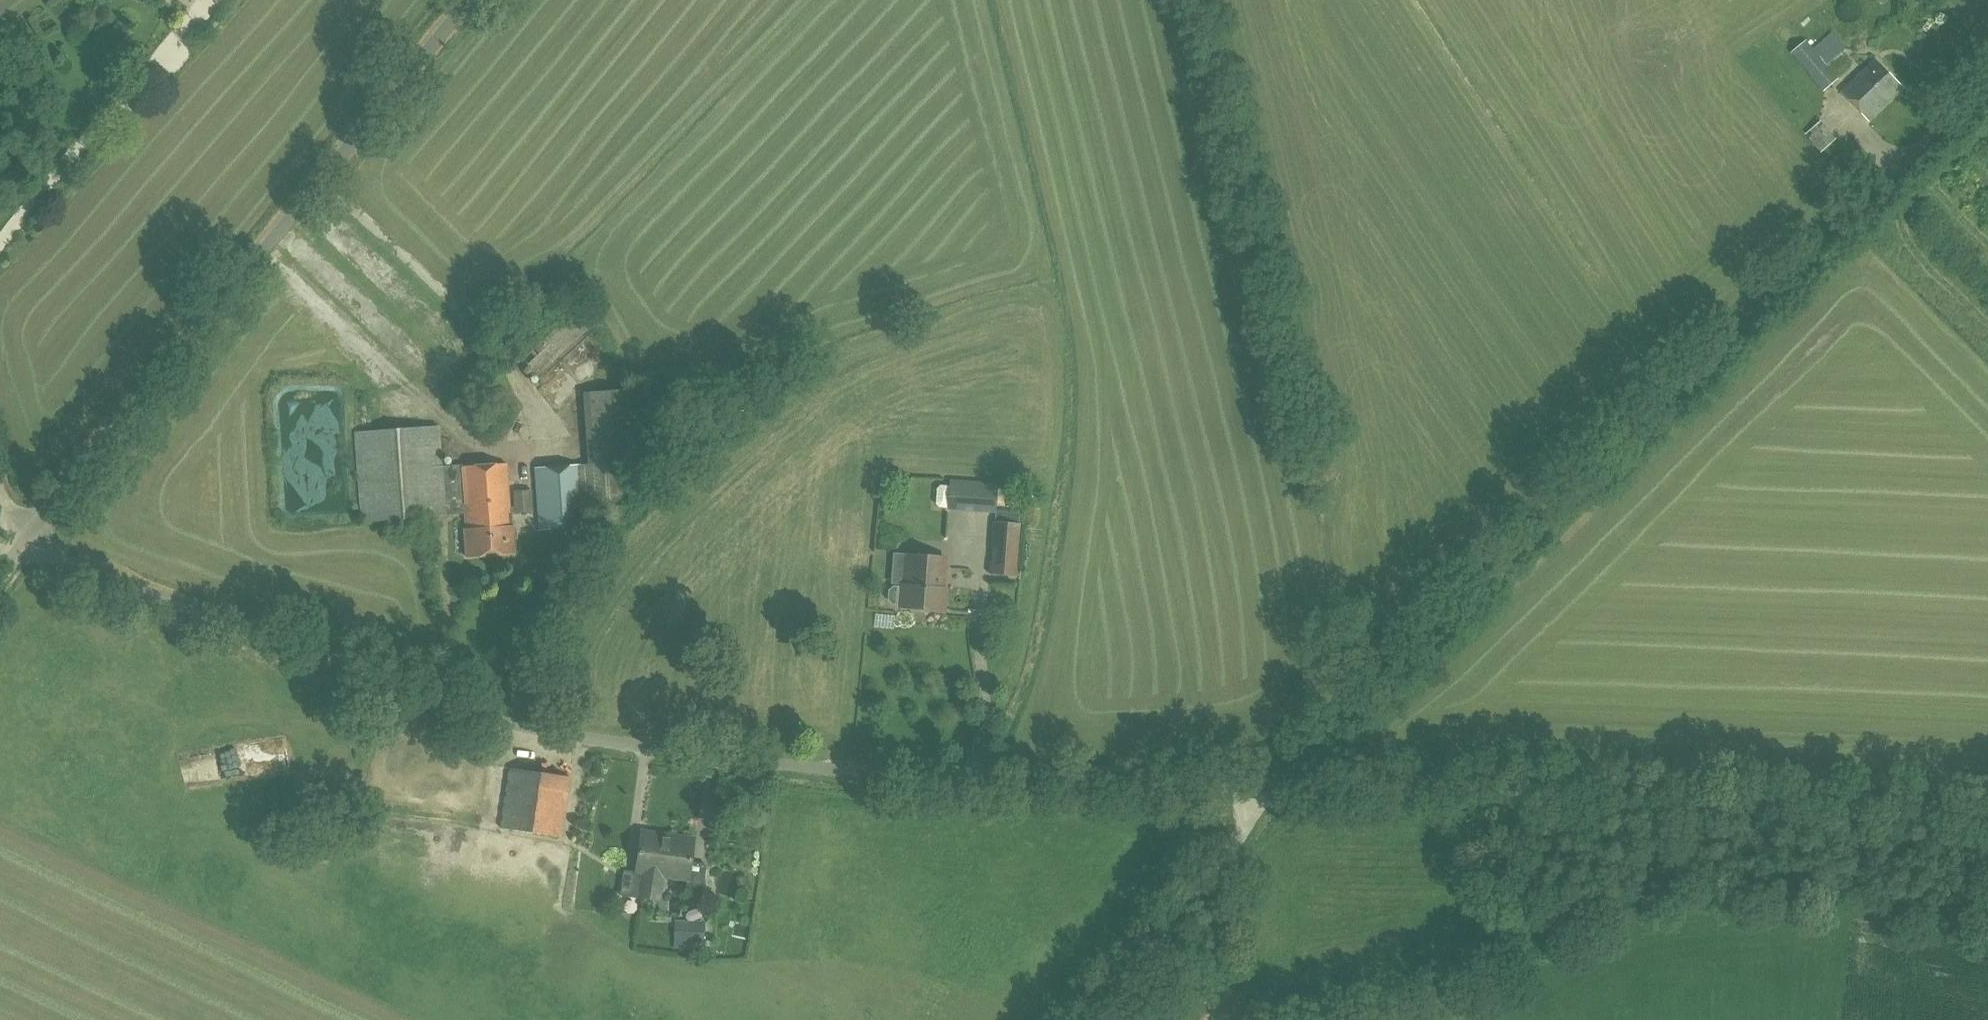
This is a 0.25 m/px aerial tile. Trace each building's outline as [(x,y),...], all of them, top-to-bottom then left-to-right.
[(1831,43),(1825,37),(1813,47),(1806,39),(1791,53),(1824,92),(1840,77),(1829,64),(1846,49),(1837,38),(1831,43)] [(1869,120),(1904,87),(1876,58),(1842,92),(1869,120)] [(153,79),(153,80),(153,81),(153,82),(153,83),(154,83),(154,84),(154,85),(155,85),(155,86),(156,86),(157,86),(157,87),(158,87),(159,87),(160,88),(161,88),(162,87),(163,87),(164,87),(165,87),(165,86),(166,86),(166,85),(167,85),(167,84),(168,83),(168,82),(169,81),(169,80),(169,79),(169,78),(169,77),(168,77),(168,76),(168,75),(167,75),(167,74),(166,74),(166,73),(165,73),(165,72),(164,72),(163,72),(163,71),(162,71),(161,71),(160,71),(159,71),(158,72),(157,72),(156,73),(155,73),(155,74),(154,74),(154,75),(153,76),(153,77),(153,78),(153,79)] [(537,375),(597,320),(574,293),(514,350),(537,375)] [(514,408),(505,390),(491,396),(500,415),(514,408)] [(442,465),(439,425),(354,432),(362,523),(446,516),(446,514),(465,512),(466,529),(465,529),(467,556),(515,553),(513,526),(510,526),(510,513),(533,512),(532,490),(513,490),(514,506),(509,507),(506,464),(462,467),(461,464),(442,465)] [(587,463),(534,467),(538,529),(585,527),(582,510),(631,507),(630,463),(630,460),(587,463)] [(945,509),(956,508),(955,485),(944,485),(945,509)] [(958,495),(957,508),(1003,508),(1003,495),(958,495)] [(1014,575),(1018,522),(994,521),(990,574),(1014,575)] [(900,606),(944,610),(946,587),(943,587),(945,556),(908,553),(905,584),(902,584),(902,586),(894,585),(888,589),(887,599),(892,604),(900,604),(900,606)] [(561,837),(566,797),(569,776),(509,767),(501,828),(561,837)] [(765,825),(767,813),(760,812),(758,824),(765,825)] [(703,892),(707,864),(691,861),(694,838),(641,831),(636,871),(623,869),(619,894),(660,900),(663,876),(686,880),(686,890),(703,892)] [(704,949),(705,920),(674,920),(673,948),(704,949)]
